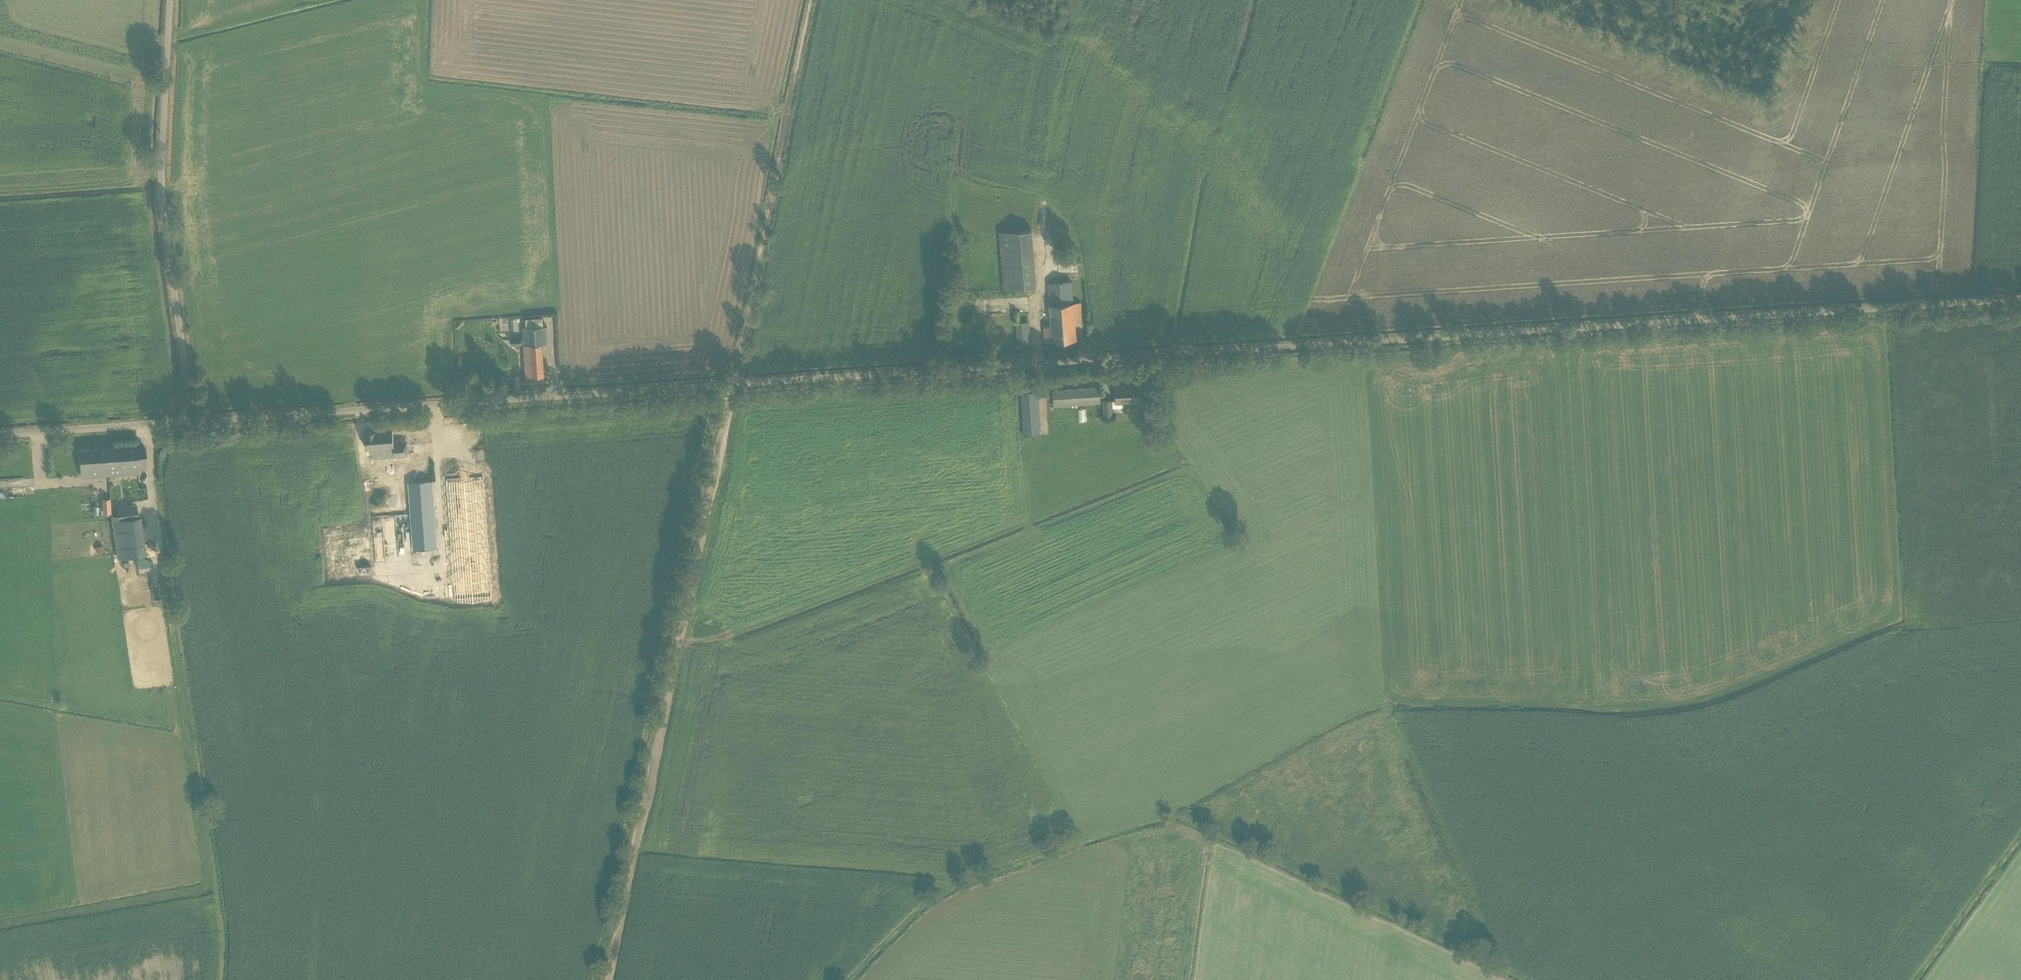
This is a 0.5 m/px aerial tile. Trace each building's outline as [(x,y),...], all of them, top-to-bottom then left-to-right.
[(1003,290),(1036,287),(1032,230),(998,233),(1003,290)] [(1044,327),(1044,332),(1045,342),(1076,339),(1074,322),(1081,321),(1081,311),(1080,303),(1073,304),(1071,281),(1047,283),(1050,326),(1044,327)] [(523,327),(525,366),(526,376),(544,375),(542,344),(548,343),(547,334),(547,326),(543,326),(543,317),(525,318),(526,327),(523,327)] [(495,322),(495,332),(504,332),(503,322),(495,322)] [(1015,323),(1016,334),(1017,344),(1030,343),(1028,322),(1015,323)] [(1115,386),(1116,396),(1116,402),(1139,401),(1138,384),(1115,386)] [(1053,390),(1053,400),(1054,406),(1100,403),(1099,387),(1053,390)] [(1021,392),(1023,433),(1040,432),(1038,391),(1021,392)] [(1113,415),(1112,400),(1103,401),(1104,415),(1113,415)] [(394,446),(393,439),(393,429),(364,431),(365,441),(365,448),(373,448),(394,446)] [(146,468),(144,447),(137,447),(104,449),(107,476),(112,475),(139,473),(139,470),(139,469),(146,468)] [(107,476),(104,449),(93,450),(79,451),(81,478),(102,476),(107,476)] [(456,598),(491,595),(482,477),(447,480),(456,598)] [(140,492),(141,504),(149,504),(148,491),(140,492)] [(103,514),(111,513),(110,499),(102,499),(103,514)] [(141,553),(136,513),(106,517),(111,557),(141,553)] [(411,514),(395,516),(397,551),(413,549),(411,514)] [(372,535),(327,538),(329,567),(375,564),(372,535)] [(181,572),(170,572),(171,585),(182,585),(181,572)] [(222,939),(236,938),(236,926),(222,926),(222,939)]
